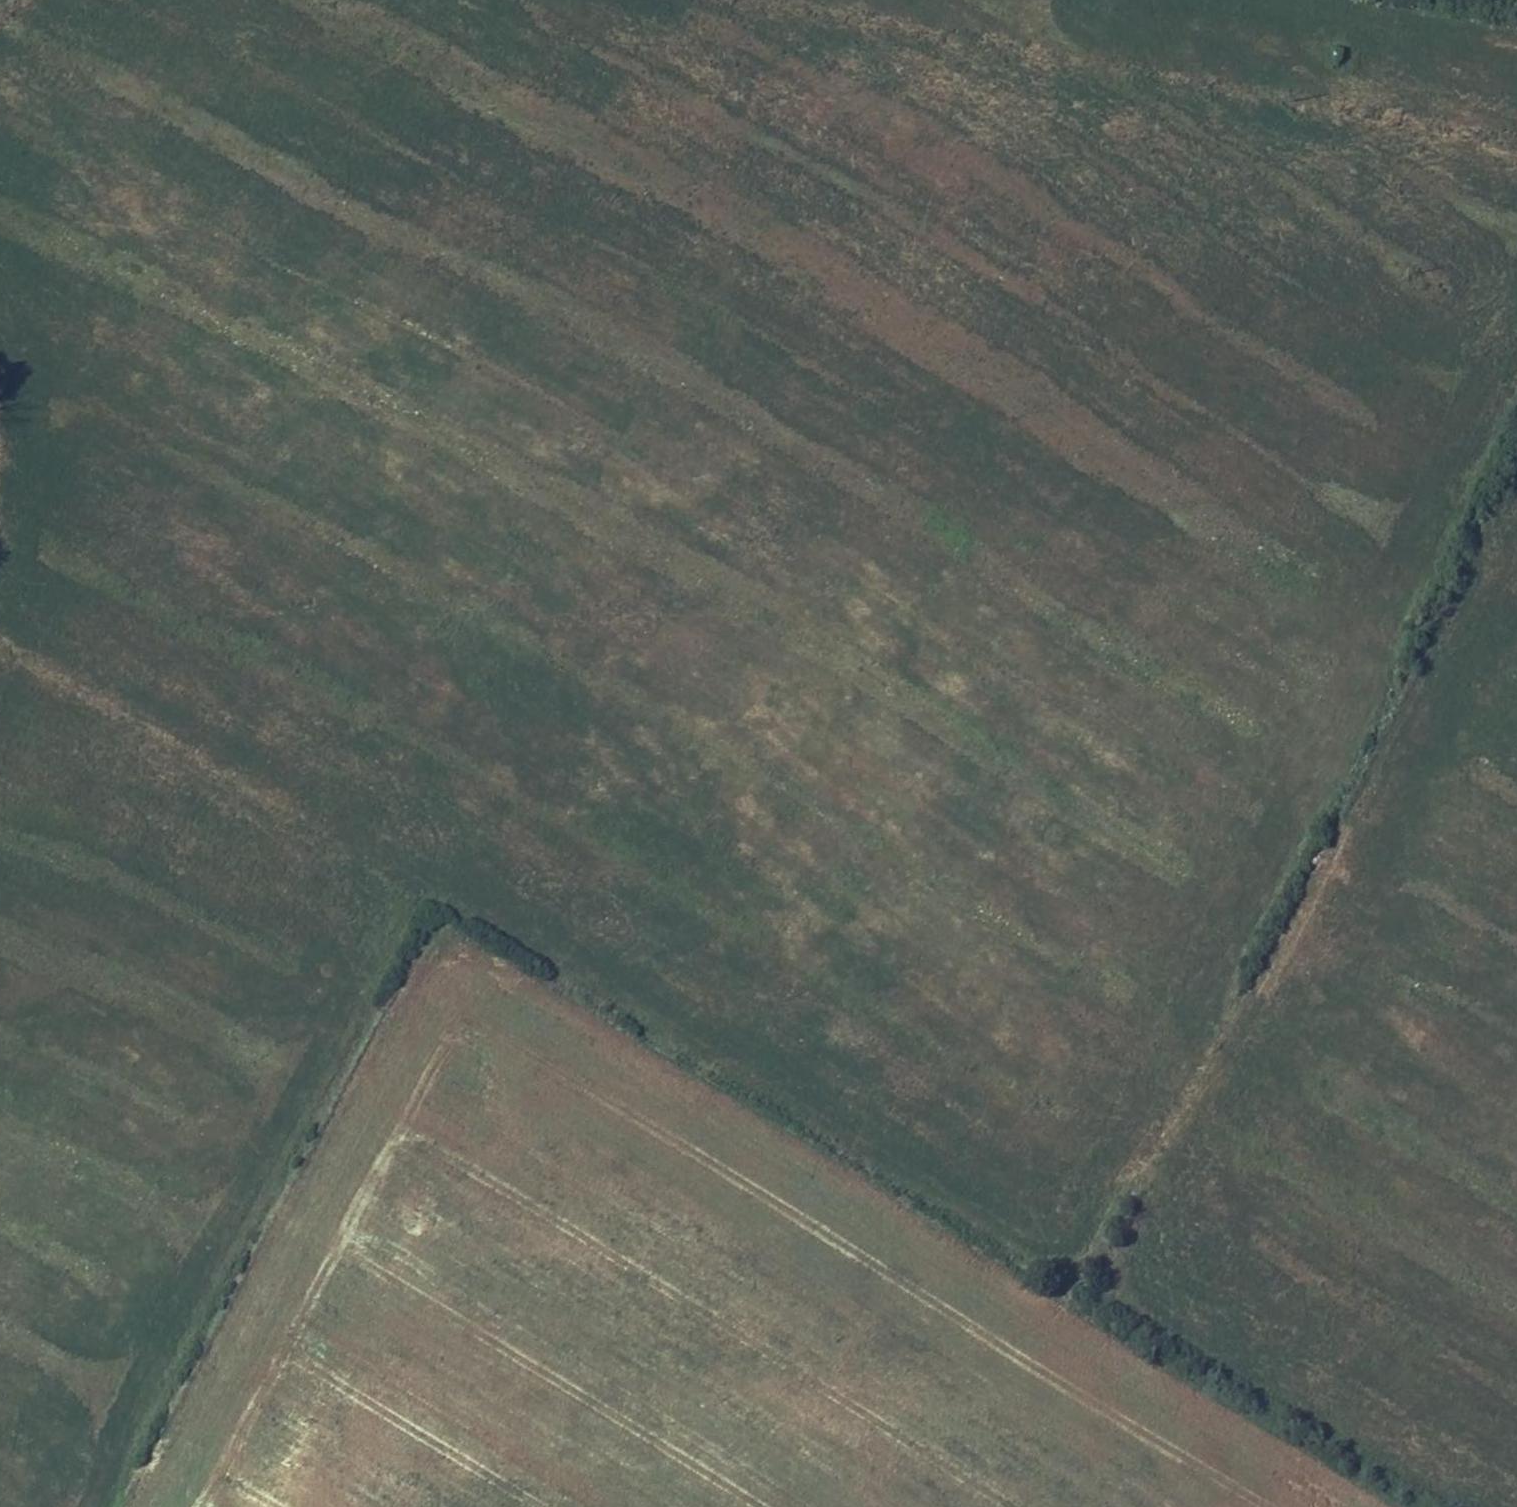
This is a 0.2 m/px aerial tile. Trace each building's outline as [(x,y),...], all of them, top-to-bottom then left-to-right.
[(1336,51),(1335,59),(1343,60),(1344,52),(1336,51)]
